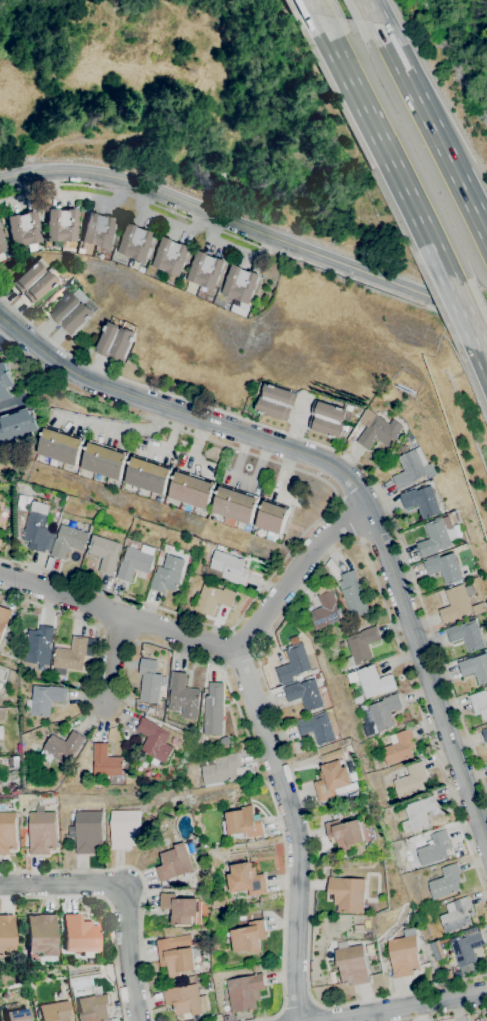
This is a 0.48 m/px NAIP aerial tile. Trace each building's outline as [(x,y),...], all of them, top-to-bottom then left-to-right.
[(77,242),(62,242),(62,247),(54,247),(54,242),(48,242),(47,210),(58,210),(58,211),(66,211),(66,210),(77,210),(77,242)] [(42,242),(35,244),(37,252),(30,254),(28,246),(14,249),(6,217),(16,215),(17,216),(25,215),(25,213),(35,211),(42,242)] [(110,249),(82,242),(89,211),(100,214),(99,215),(107,217),(108,216),(118,218),(110,249)] [(144,262),(116,252),(128,222),(138,226),(138,227),(145,230),(146,229),(155,233),(144,262)] [(6,259),(0,261),(0,230),(9,250),(3,253),(6,259)] [(173,240),(172,242),(180,245),(180,243),(190,247),(178,276),(151,266),(163,236),(173,240)] [(213,290),(185,279),(197,250),(207,254),(206,255),(214,258),(215,257),(224,261),(213,290)] [(32,304),(22,293),(20,294),(11,283),(35,261),(43,269),(41,270),(43,273),(45,271),(48,275),(49,274),(56,281),(32,304)] [(247,304),(220,293),(232,264),(242,267),(241,269),(249,272),(250,271),(259,274),(247,304)] [(71,335),(60,324),(59,325),(49,315),(74,292),(81,300),(79,301),(82,304),(84,302),(87,306),(88,305),(95,312),(71,335)] [(122,363),(109,356),(108,358),(95,351),(110,321),(120,326),(119,328),(121,329),(122,327),(127,330),(128,328),(137,333),(122,363)] [(12,397),(0,401),(0,364),(7,362),(15,386),(9,388),(12,397)] [(287,421),(255,410),(259,400),(260,401),(266,383),(298,394),(294,407),(292,406),(287,421)] [(344,420),(343,420),(342,421),(341,421),(341,422),(344,423),(342,428),(343,428),(340,439),(308,428),(313,415),(311,414),(316,399),(347,410),(344,420)] [(39,430),(0,442),(0,427),(3,426),(1,418),(2,418),(2,416),(10,414),(11,415),(21,412),(20,410),(28,408),(29,409),(30,409),(32,416),(35,415),(39,430)] [(368,450),(356,441),(367,427),(359,421),(367,408),(390,425),(394,420),(403,426),(399,431),(401,433),(390,448),(376,438),(368,450)] [(74,466),(37,453),(47,426),(84,438),(74,466)] [(118,480),(81,468),(90,440),(127,453),(118,480)] [(398,490),(392,477),(404,471),(402,466),(403,465),(399,456),(420,447),(428,465),(424,467),(427,475),(413,482),(414,483),(398,490)] [(162,495),(125,482),(133,457),(134,457),(134,456),(171,468),(162,495)] [(206,510),(168,497),(176,471),(177,472),(178,470),(215,482),(206,510)] [(250,524),(212,512),(221,486),(222,485),(259,497),(250,524)] [(423,520),(418,504),(405,509),(400,495),(416,489),(417,490),(432,485),(442,513),(423,520)] [(44,553),(28,548),(30,541),(23,539),(30,513),(17,509),(21,495),(38,500),(38,502),(51,506),(44,528),(56,531),(50,551),(45,549),(44,553)] [(275,543),(265,539),(268,530),(256,526),(265,499),(289,507),(280,534),(278,534),(275,543)] [(421,558),(416,543),(429,539),(424,524),(435,520),(435,518),(441,516),(441,518),(449,515),(454,529),(447,531),(452,545),(437,550),(438,552),(421,558)] [(64,560),(49,555),(55,538),(57,539),(62,524),(89,533),(83,551),(68,546),(64,560)] [(112,576),(98,571),(103,558),(89,553),(89,552),(88,551),(94,534),(122,544),(117,559),(118,559),(112,576)] [(130,583),(116,578),(122,561),(124,561),(129,546),(142,551),(144,545),(156,549),(154,555),(156,556),(150,574),(135,569),(130,583)] [(243,586),(227,581),(228,579),(221,577),(222,572),(209,567),(215,550),(216,550),(218,545),(224,547),(222,552),(245,560),(242,567),(249,569),(243,586)] [(447,586),(444,576),(443,577),(441,571),(428,576),(423,561),(440,556),(440,557),(455,552),(464,580),(447,586)] [(163,593),(150,589),(155,572),(156,573),(158,566),(163,568),(168,554),(186,560),(176,591),(175,590),(175,591),(165,588),(163,593)] [(351,618),(338,582),(342,580),(341,575),(355,570),(369,611),(351,618)] [(211,617),(193,610),(203,584),(218,589),(218,588),(223,590),(224,588),(237,593),(231,608),(217,602),(211,617)] [(444,623),(439,610),(451,606),(446,591),(465,584),(466,587),(475,584),(478,594),(470,596),(475,613),(444,623)] [(314,630),(307,612),(321,607),(317,596),(332,590),(338,604),(335,605),(341,620),(314,630)] [(474,606),(486,602),(486,612),(477,615),(474,606)] [(11,610),(0,640),(0,606),(11,610)] [(303,627),(297,622),(300,617),(307,622),(303,627)] [(469,653),(464,638),(450,643),(446,628),(463,623),(463,624),(478,619),(486,647),(469,653)] [(48,665),(24,662),(28,629),(29,630),(30,628),(39,630),(39,625),(54,627),(52,643),(51,643),(48,665)] [(346,668),(343,659),(351,656),(344,638),(360,632),(359,631),(375,625),(380,640),(367,644),(372,660),(354,666),(354,665),(346,668)] [(66,676),(54,675),(55,667),(53,667),(55,649),(57,649),(57,648),(71,650),(73,636),(96,639),(94,653),(86,652),(85,655),(84,655),(81,671),(67,669),(66,676)] [(339,649),(336,642),(341,640),(344,647),(339,649)] [(280,684),(274,668),(290,663),(285,651),(286,650),(286,648),(303,642),(312,670),(292,677),(293,679),(280,684)] [(461,658),(486,649),(486,683),(480,685),(477,677),(475,677),(474,673),(462,677),(458,663),(462,661),(461,658)] [(157,703),(139,701),(141,686),(140,686),(142,674),(138,673),(141,658),(157,660),(155,674),(162,675),(157,703)] [(365,699),(355,671),(374,664),(378,679),(380,678),(380,677),(390,674),(390,675),(392,674),(397,689),(380,694),(365,699)] [(12,680),(6,678),(9,670),(14,672),(12,680)] [(196,720),(181,718),(182,707),(179,707),(178,711),(168,710),(171,689),(169,689),(171,671),(186,673),(185,687),(200,689),(196,720)] [(317,680),(315,674),(321,672),(323,677),(317,680)] [(306,712),(301,697),(288,702),(283,688),(299,682),(300,684),(315,679),(324,706),(306,712)] [(222,735),(203,734),(204,696),(208,697),(208,682),(223,683),(222,735)] [(50,717),(30,715),(31,712),(26,711),(27,700),(32,700),(34,686),(49,687),(49,686),(67,688),(66,703),(51,701),(50,717)] [(485,690),(486,696),(486,718),(483,720),(480,713),(475,714),(468,696),(485,690)] [(376,733),(367,706),(382,701),(381,699),(398,693),(403,707),(390,712),(392,717),(391,717),(394,725),(393,725),(394,727),(376,733)] [(320,746),(319,745),(318,745),(313,731),(300,736),(295,721),(311,716),(312,717),(327,712),(337,740),(320,746)] [(166,764),(141,751),(148,736),(135,730),(142,717),(158,725),(157,726),(161,728),(163,725),(169,728),(168,730),(169,730),(170,728),(183,735),(181,739),(171,734),(166,743),(175,748),(166,764)] [(386,766),(380,748),(391,744),(388,736),(411,728),(414,738),(412,739),(415,748),(411,749),(413,756),(386,766)] [(67,765),(53,757),(50,762),(39,755),(43,750),(42,749),(51,734),(53,735),(60,739),(61,739),(65,742),(73,730),(85,738),(76,752),(75,752),(67,765)] [(124,775),(95,776),(95,760),(94,760),(94,743),(108,743),(108,757),(124,757),(124,775)] [(204,784),(201,766),(215,763),(214,758),(221,757),(221,755),(238,753),(240,767),(235,768),(237,778),(204,784)] [(319,801),(313,782),(321,780),(319,772),(322,771),(321,765),(341,759),(343,768),(347,767),(353,785),(346,786),(348,792),(337,795),(337,796),(319,801)] [(379,768),(376,761),(382,759),(385,766),(379,768)] [(398,798),(392,781),(408,775),(405,766),(422,761),(429,780),(422,782),(425,789),(398,798)] [(403,833),(399,822),(407,819),(403,805),(419,800),(433,795),(438,809),(426,813),(427,817),(426,818),(429,825),(411,831),(403,833)] [(37,806),(36,799),(54,796),(55,803),(37,806)] [(243,838),(242,833),(229,836),(229,833),(224,834),(222,822),(226,821),(225,813),(241,810),(241,807),(247,806),(247,805),(252,804),(254,821),(261,820),(264,836),(260,837),(260,836),(248,838),(248,837),(243,838)] [(131,849),(110,849),(111,810),(140,810),(140,828),(138,828),(138,846),(131,846),(131,849)] [(94,854),(75,854),(75,811),(102,811),(102,850),(94,850),(94,854)] [(9,855),(0,855),(0,813),(15,812),(16,849),(9,849),(9,855)] [(28,855),(28,849),(30,849),(29,812),(55,812),(56,849),(49,849),(49,854),(28,855)] [(340,851),(337,842),(331,843),(330,838),(328,838),(324,823),(338,819),(340,824),(359,819),(365,841),(350,845),(351,849),(340,851)] [(421,866),(415,849),(432,843),(429,834),(445,829),(452,848),(446,850),(448,857),(421,866)] [(161,882),(155,868),(162,866),(158,854),(175,848),(174,845),(183,842),(194,871),(161,882)] [(248,896),(247,890),(229,893),(226,874),(231,873),(229,865),(250,862),(251,866),(254,866),(255,875),(264,873),(267,893),(248,896)] [(432,900),(427,885),(427,882),(443,877),(440,868),(456,862),(460,873),(458,874),(461,882),(457,884),(459,890),(432,900)] [(364,912),(334,911),(335,894),(328,894),(328,877),(333,877),(333,878),(365,879),(364,912)] [(192,925),(171,926),(171,916),(173,916),(173,909),(161,909),(160,893),(165,893),(175,893),(175,898),(198,898),(198,916),(192,916),(192,925)] [(444,934),(438,916),(446,913),(445,911),(446,910),(446,908),(444,909),(443,906),(445,905),(444,904),(452,902),(452,901),(468,895),(475,915),(468,917),(471,924),(444,934)] [(15,956),(0,957),(0,953),(0,916),(14,915),(14,920),(13,920),(13,950),(14,950),(15,956)] [(29,960),(29,953),(28,916),(39,916),(39,915),(53,915),(53,917),(54,917),(55,950),(56,950),(56,957),(41,957),(41,953),(38,953),(38,960),(29,960)] [(81,958),(81,952),(64,952),(64,915),(80,915),(80,922),(90,922),(90,926),(97,926),(97,952),(90,952),(90,958),(81,958)] [(250,953),(249,950),(233,953),(230,930),(243,928),(243,927),(248,926),(247,922),(263,919),(266,938),(259,940),(261,952),(257,952),(250,953)] [(393,978),(387,940),(404,937),(402,929),(414,927),(415,935),(418,952),(417,952),(420,970),(413,972),(413,975),(393,978)] [(459,968),(450,942),(465,937),(465,936),(480,931),(485,945),(473,949),(474,953),(474,954),(476,960),(475,960),(476,962),(459,968)] [(170,978),(168,966),(160,967),(155,939),(190,934),(192,945),(192,948),(198,947),(200,955),(194,956),(196,969),(180,972),(180,975),(174,976),(174,977),(170,978)] [(349,986),(348,983),(341,984),(338,967),(336,967),(333,950),(337,949),(336,942),(346,941),(347,947),(362,944),(369,983),(349,986)] [(232,1013),(225,980),(253,975),(253,974),(262,973),(264,982),(263,982),(265,989),(259,990),(260,1000),(256,1001),(257,1008),(232,1013)] [(193,1015),(192,1012),(176,1015),(173,1004),(166,1005),(163,990),(197,983),(200,996),(207,995),(210,1010),(202,1011),(203,1013),(193,1015)] [(106,1004),(109,1020),(82,1020),(78,999),(107,994),(109,1003),(106,1004)] [(67,1011),(69,1020),(42,1020),(39,1006),(69,1001),(71,1011),(67,1011)] [(28,1008),(30,1020),(7,1020),(5,1012),(28,1008)]
